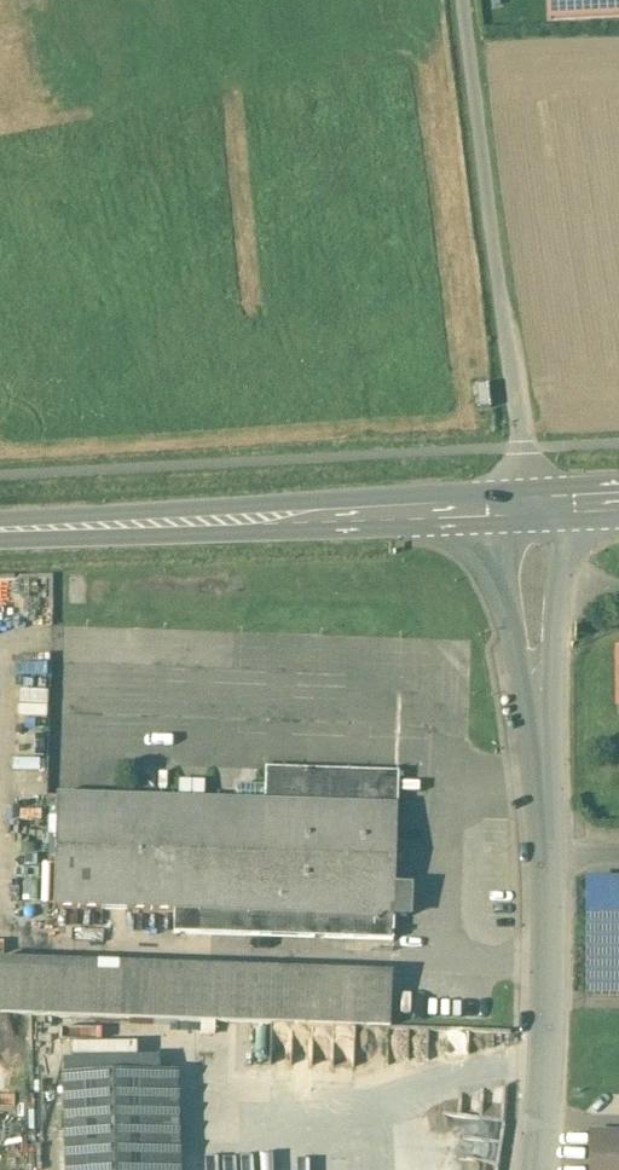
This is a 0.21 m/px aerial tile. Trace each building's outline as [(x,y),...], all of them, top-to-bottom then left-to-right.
[(551,21),(618,17),(618,0),(549,0),(551,21)] [(398,774),(266,769),(265,803),(57,797),(53,908),(174,912),(174,934),(393,941),(398,774)] [(587,886),(588,960),(618,960),(618,886),(587,886)] [(0,959),(0,1013),(384,1030),(386,977),(0,959)] [(588,960),(588,994),(618,994),(618,960),(588,960)] [(62,1076),(65,1169),(163,1169),(161,1073),(62,1076)] [(591,1135),(591,1169),(618,1169),(618,1136),(591,1135)]
